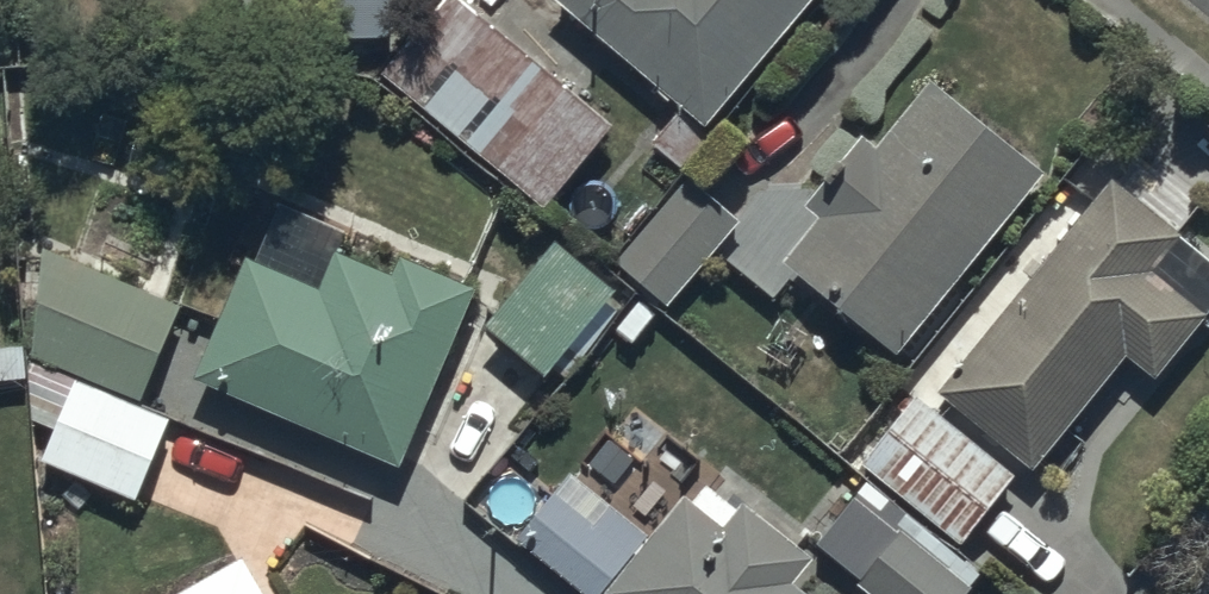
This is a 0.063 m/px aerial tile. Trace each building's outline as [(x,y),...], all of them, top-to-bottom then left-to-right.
[(295,25),(392,25),(393,0),(294,0),(295,25)] [(378,61),(543,201),(616,116),(481,0),(430,0),(378,61)] [(701,115),(805,0),(573,0),(701,115)] [(821,202),(782,250),(895,342),(1042,162),(926,68),(873,133),(862,124),(807,191),(821,202)] [(1181,223),(1201,200),(1154,159),(1131,185),(1114,170),(930,379),(1027,464),(1123,354),(1147,376),(1208,305),(1208,248),(1181,223)] [(684,172),(616,254),(666,295),(734,214),(684,172)] [(344,220),(276,190),(197,364),(398,455),(479,277),(390,237),(380,257),(336,237),(344,220)] [(554,226),(482,311),(542,361),(614,276),(554,226)] [(28,351),(137,395),(182,296),(54,239),(26,301),(28,351)] [(137,395),(28,351),(30,411),(51,421),(41,451),(135,493),(172,411),(137,395)] [(918,382),(857,454),(958,539),(1019,466),(918,382)] [(789,568),(809,542),(742,490),(722,515),(677,480),(643,523),(604,492),(588,513),(553,486),(514,535),(588,593),(595,593),(602,585),(613,593),(823,593),(789,568)] [(856,577),(878,593),(957,593),(980,563),(923,521),(915,532),(897,519),(856,577)] [(152,593),(272,593),(243,544),(152,593)]
